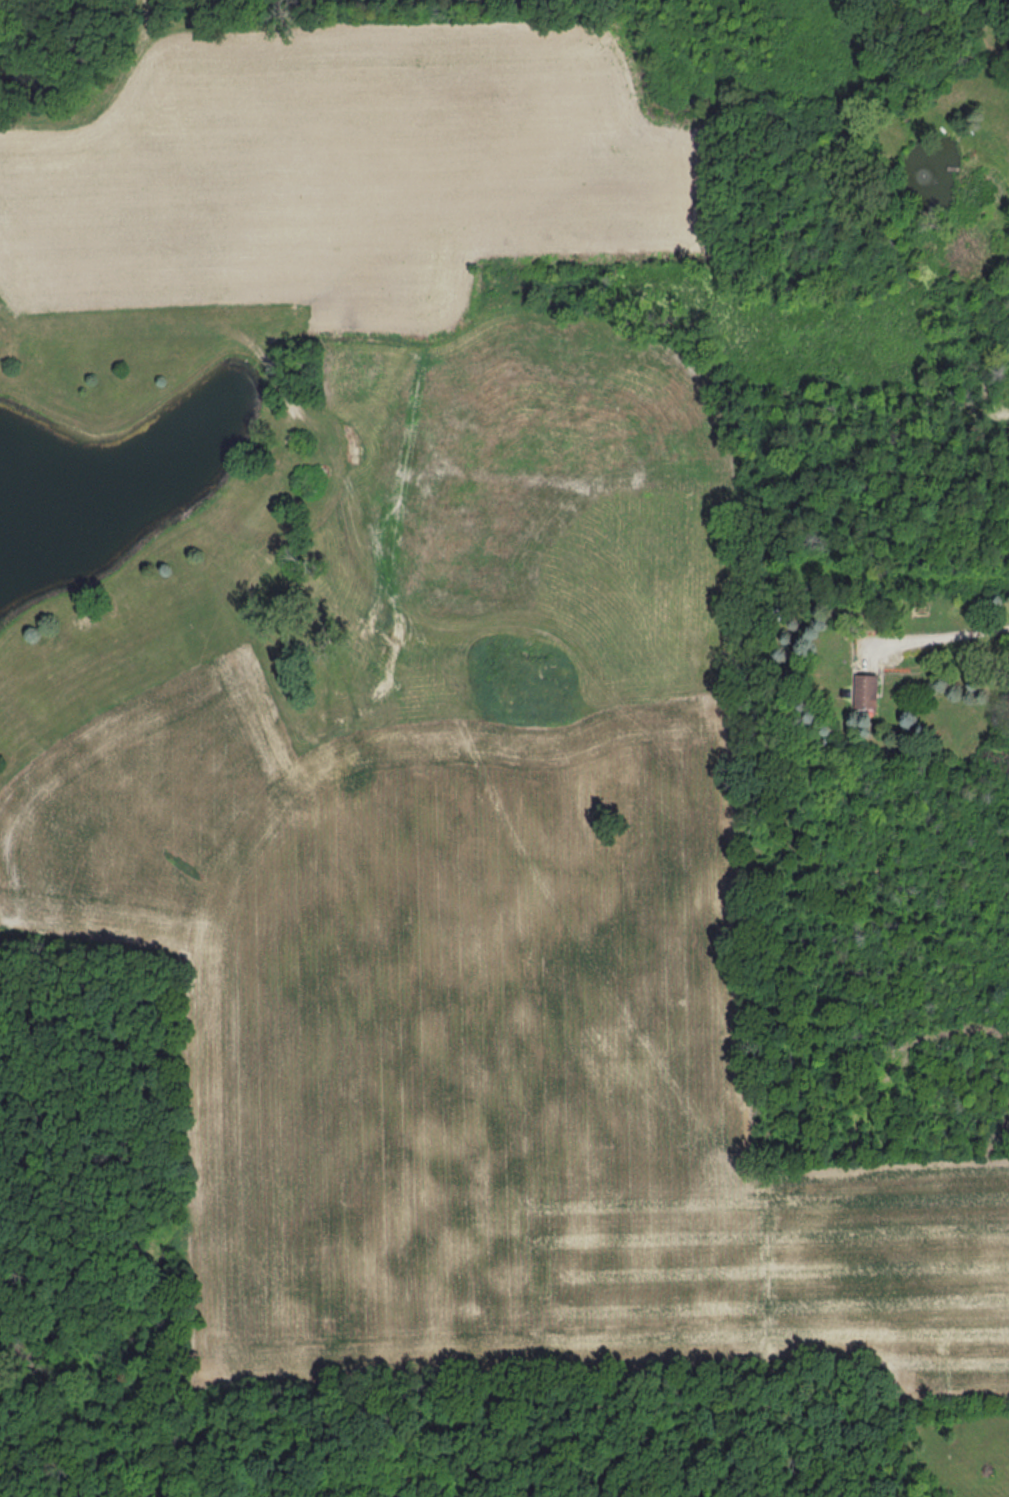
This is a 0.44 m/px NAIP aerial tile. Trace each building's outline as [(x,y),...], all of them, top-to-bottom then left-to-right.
[(880,675),(878,712),(855,711),(857,674),(880,675)]
